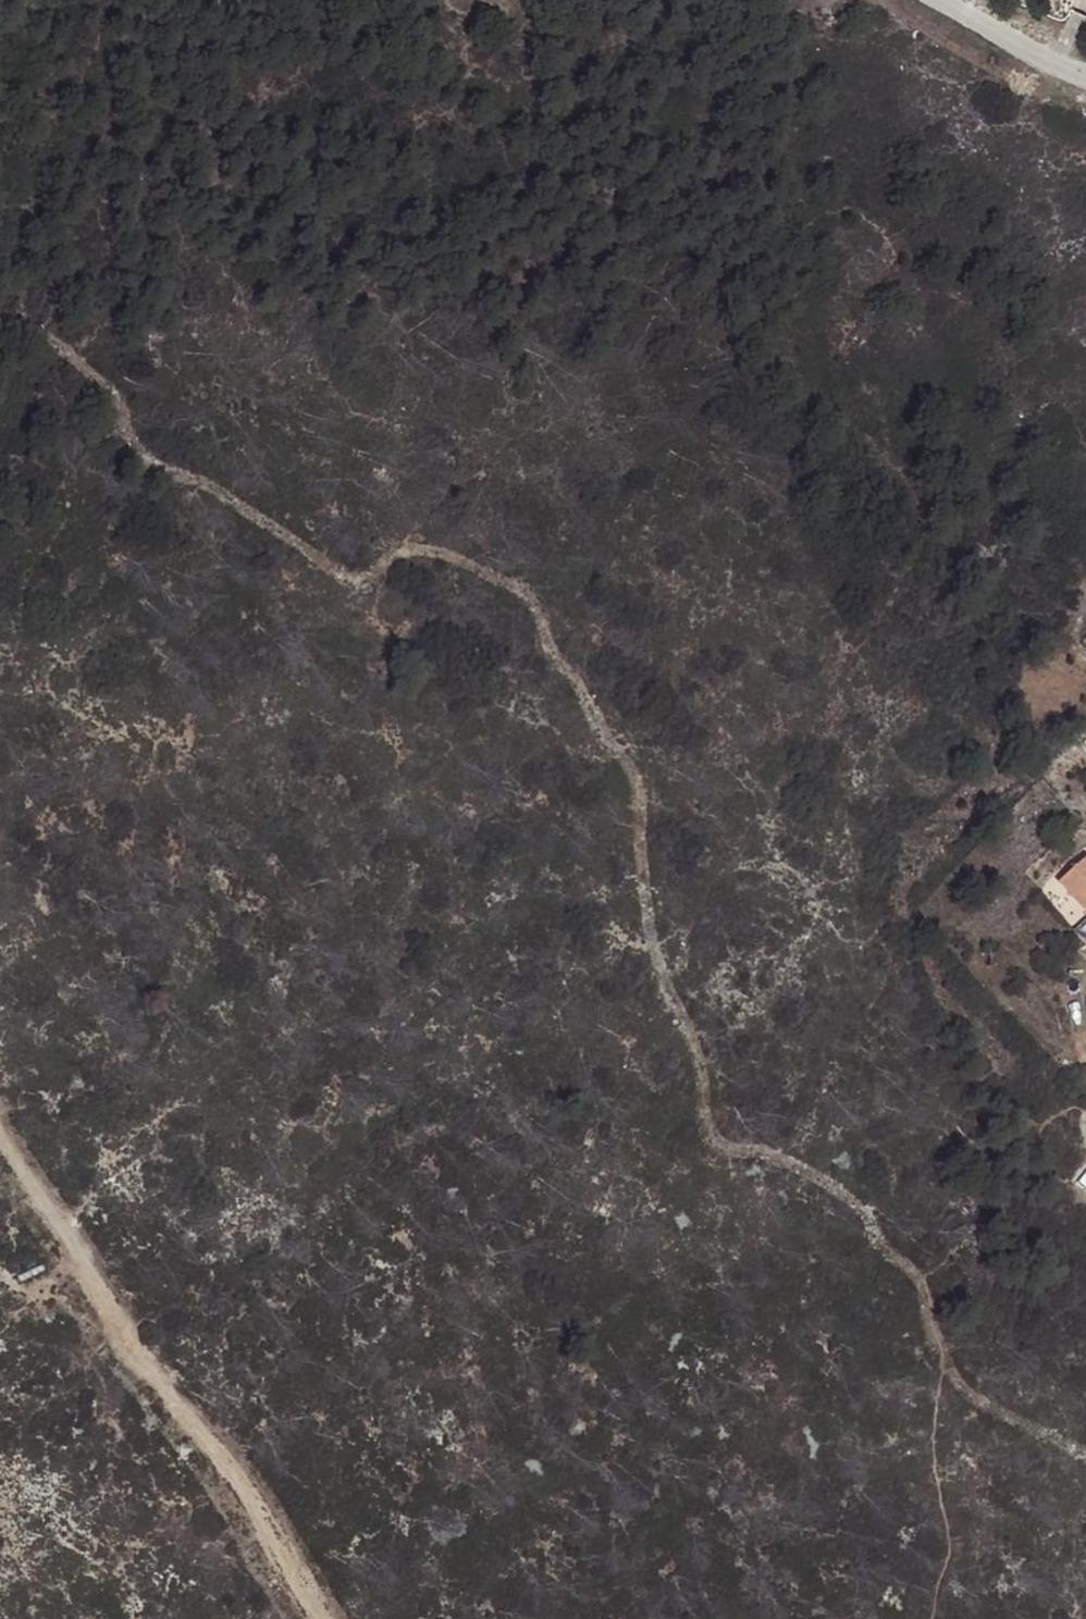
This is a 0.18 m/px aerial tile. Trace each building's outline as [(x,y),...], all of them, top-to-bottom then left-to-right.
[(1083,858),(1059,881),(1085,911),(1085,861),(1083,858)]
